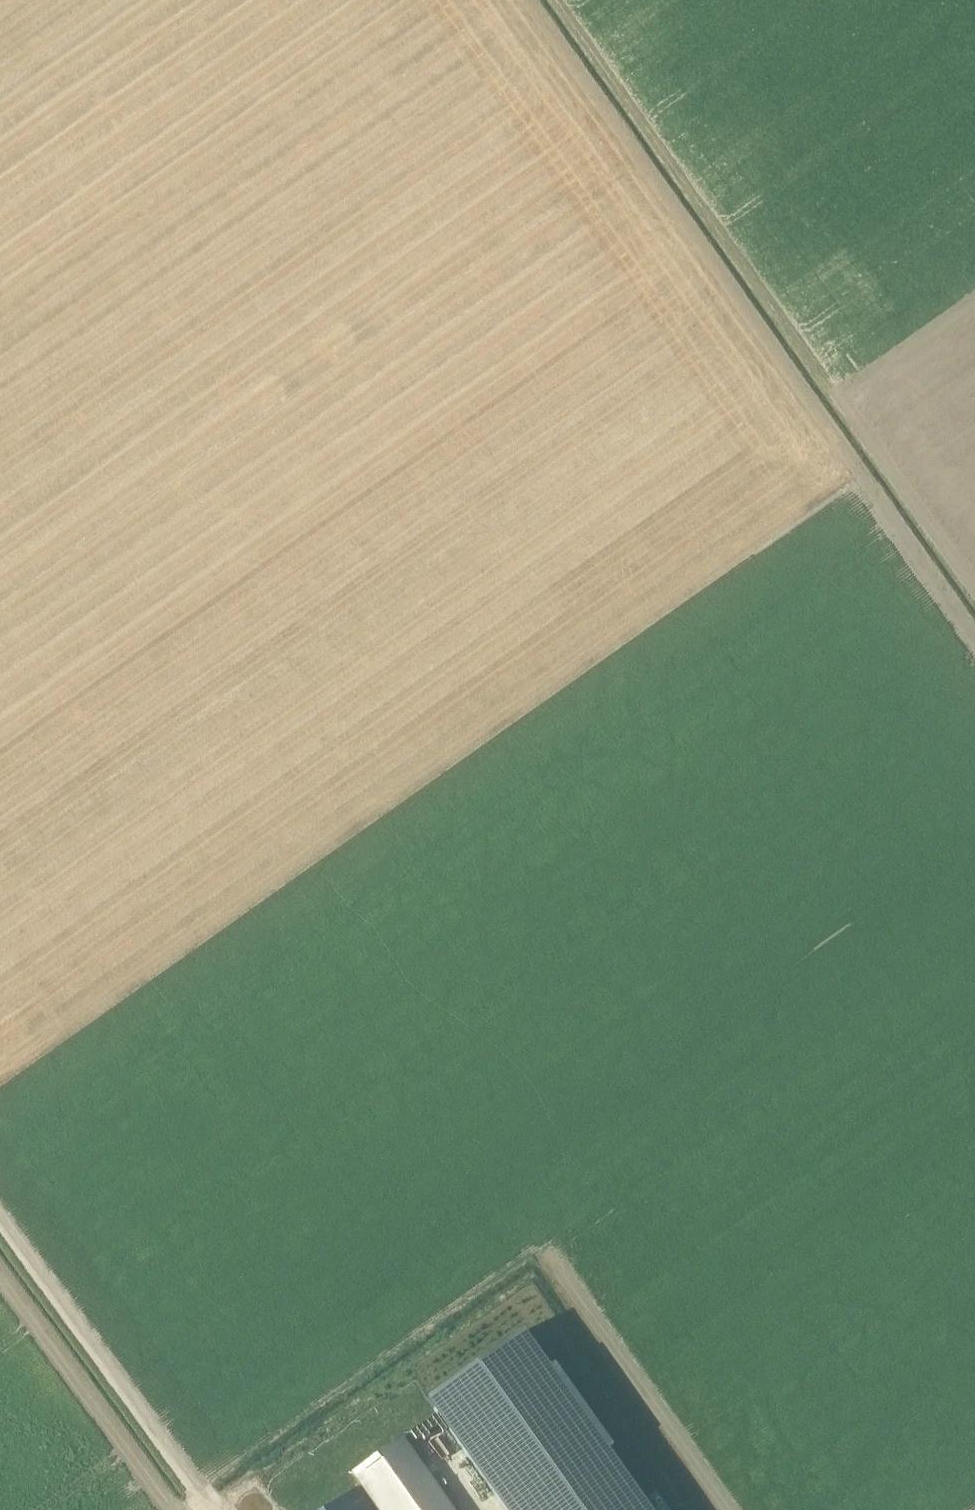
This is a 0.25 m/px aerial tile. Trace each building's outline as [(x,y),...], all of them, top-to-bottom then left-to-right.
[(518,1334),(422,1403),(499,1509),(644,1509),(518,1334)] [(403,1436),(352,1472),(378,1509),(455,1509),(403,1436)] [(358,1488),(325,1509),(373,1509),(358,1488)]
